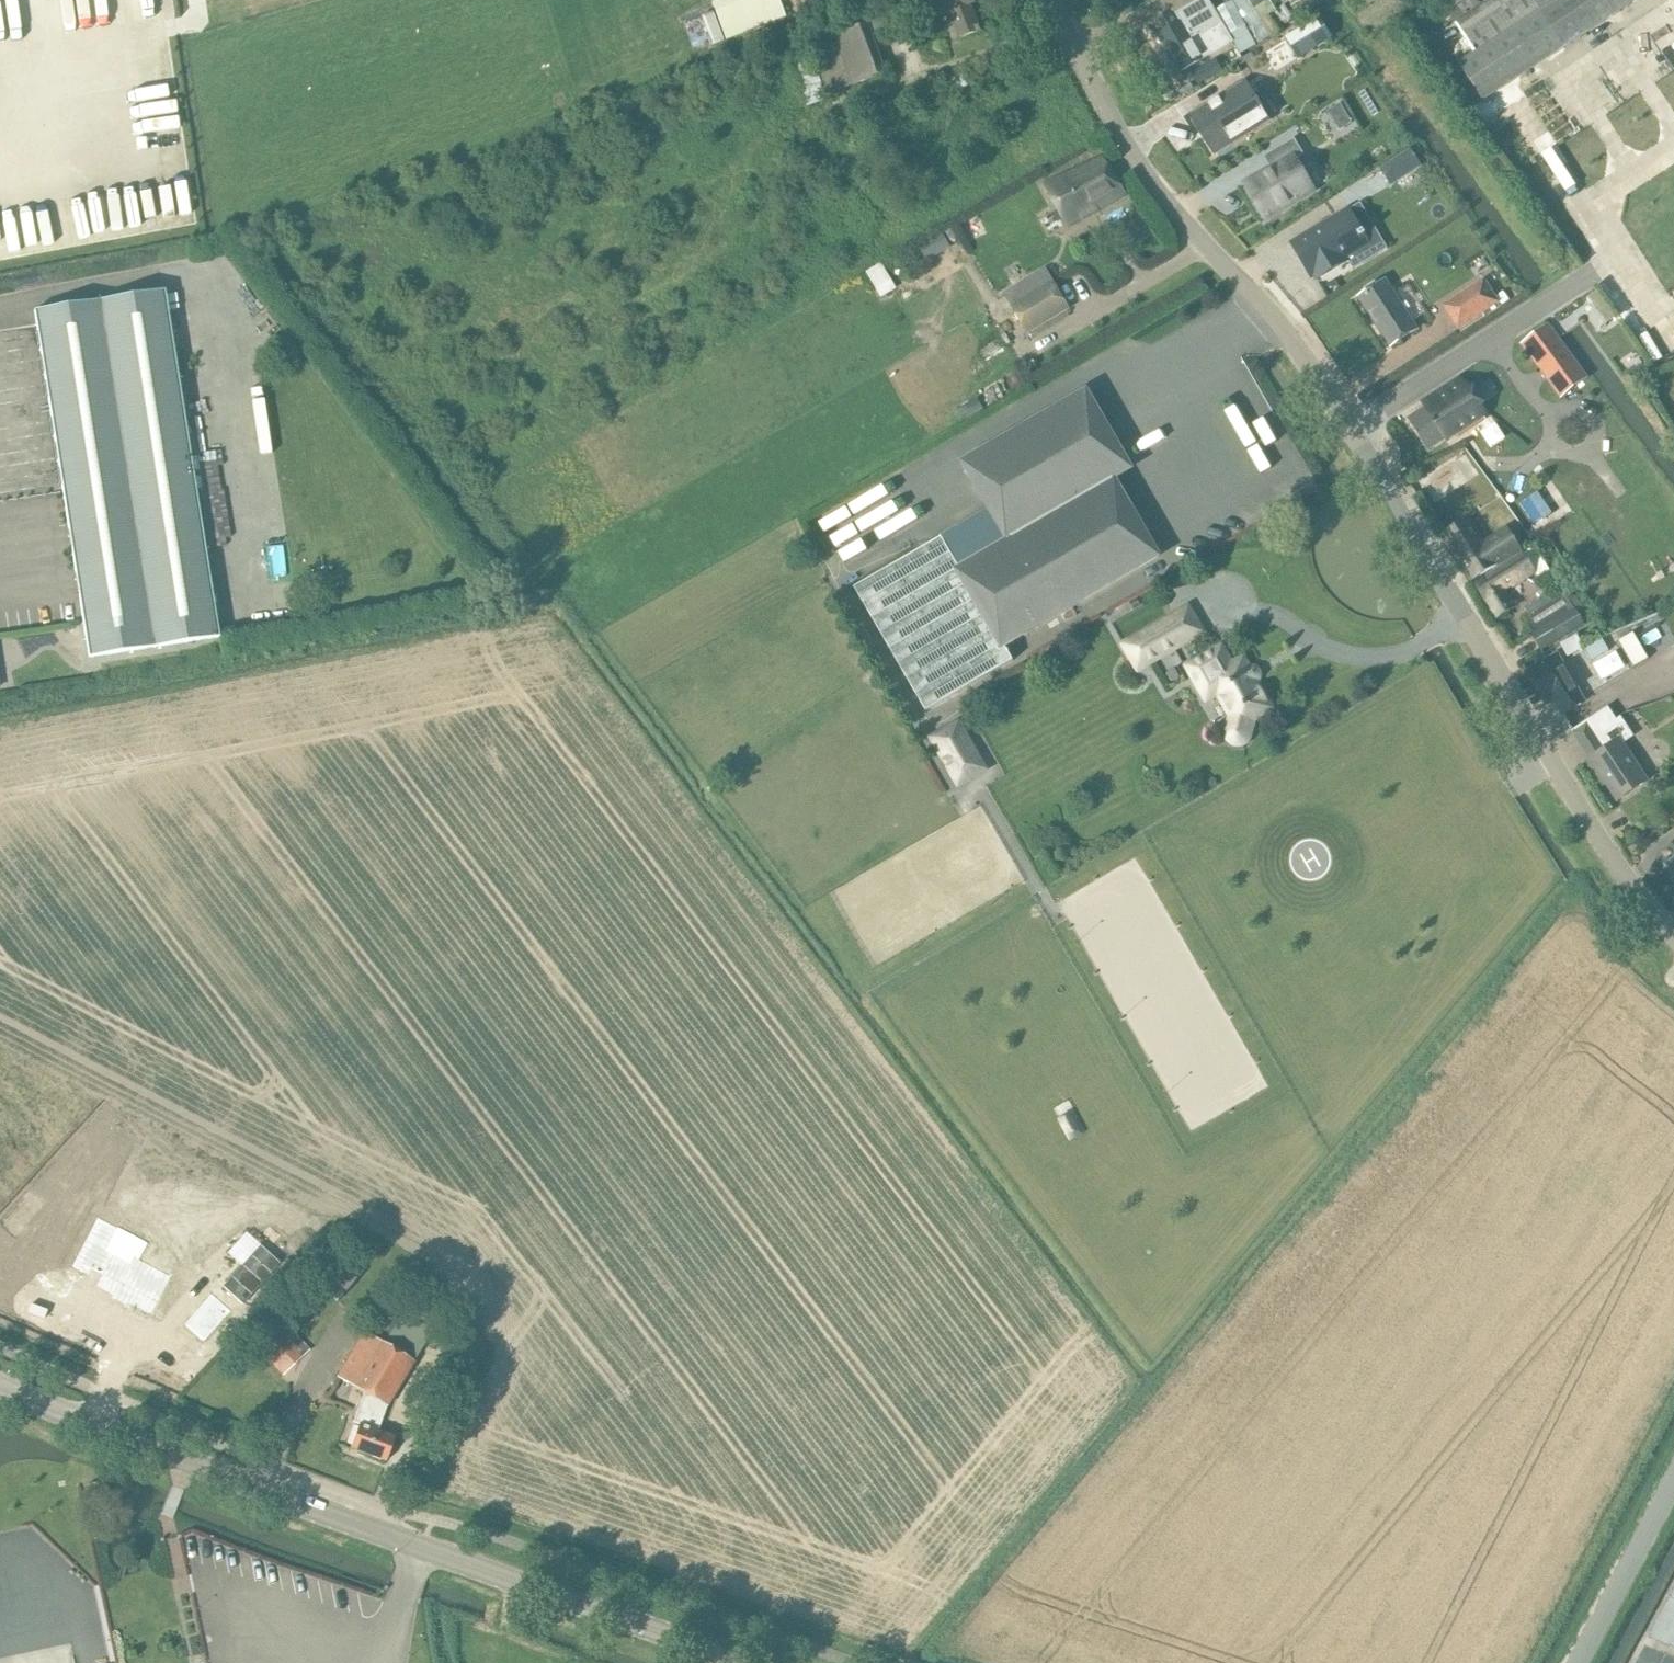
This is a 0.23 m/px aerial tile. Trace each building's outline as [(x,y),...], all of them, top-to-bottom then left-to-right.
[(735,34),(768,23),(759,0),(734,0),(724,4),(735,34)] [(981,26),(979,27),(971,4),(975,2),(974,0),(931,0),(937,17),(952,11),(962,38),(983,30),(981,26)] [(1223,23),(1218,12),(1212,0),(1211,0),(1198,7),(1210,30),(1223,23)] [(1218,12),(1223,23),(1231,35),(1243,53),(1274,34),(1274,35),(1286,28),(1283,24),(1294,17),(1286,5),(1277,11),(1269,0),(1230,0),(1232,3),(1218,12)] [(1311,12),(1329,0),(1303,0),(1311,12)] [(1455,24),(1442,32),(1485,98),(1636,0),(1438,0),(1455,24)] [(1158,36),(1179,72),(1204,58),(1195,42),(1206,36),(1204,32),(1194,16),(1183,22),(1183,21),(1158,36)] [(1319,16),(1285,38),(1299,59),(1333,37),(1319,16)] [(836,36),(854,85),(887,73),(869,24),(836,36)] [(1233,42),(1218,51),(1227,66),(1242,57),(1233,42)] [(828,97),(811,50),(790,61),(808,106),(828,97)] [(954,76),(959,89),(971,84),(966,72),(954,76)] [(1247,80),(1190,115),(1216,156),(1273,121),(1247,80)] [(1323,112),(1336,131),(1352,120),(1339,101),(1323,112)] [(1270,166),(1241,183),(1265,223),(1317,191),(1297,158),(1304,154),(1295,138),(1264,157),(1270,166)] [(1411,151),(1383,170),(1391,183),(1420,164),(1411,151)] [(1103,156),(1044,184),(1070,228),(1099,211),(1100,211),(1127,194),(1103,156)] [(1348,212),(1294,243),(1312,275),(1315,274),(1317,277),(1347,260),(1345,256),(1367,244),(1348,212)] [(943,233),(919,246),(927,261),(951,248),(943,233)] [(868,271),(882,297),(896,290),(881,264),(868,271)] [(1485,278),(1462,293),(1477,317),(1500,302),(1485,278)] [(1053,281),(1013,306),(1028,331),(1069,306),(1053,281)] [(1385,281),(1360,298),(1391,346),(1416,329),(1385,281)] [(165,290),(56,307),(35,310),(89,657),(220,637),(165,290)] [(1549,323),(1521,344),(1541,371),(1561,398),(1589,378),(1549,323)] [(1427,407),(1409,419),(1429,450),(1456,433),(1458,437),(1485,420),(1477,408),(1480,406),(1470,390),(1468,392),(1459,379),(1424,402),(1427,407)] [(992,509),(855,588),(927,711),(1014,660),(1007,645),(1159,557),(1115,481),(1114,481),(1113,479),(1131,468),(1087,393),(965,463),(992,509)] [(978,398),(958,410),(964,421),(985,409),(978,398)] [(1464,451),(1421,479),(1436,502),(1479,475),(1464,451)] [(1472,580),(1491,568),(1524,547),(1509,527),(1487,542),(1470,517),(1443,534),(1472,580)] [(1493,572),(1475,583),(1497,619),(1515,608),(1504,590),(1519,581),(1520,583),(1536,573),(1540,580),(1552,573),(1544,559),(1535,546),(1524,553),(1493,572)] [(1587,624),(1564,593),(1524,619),(1544,649),(1587,624)] [(1189,607),(1163,623),(1125,645),(1138,668),(1176,647),(1204,632),(1189,607)] [(1666,647),(1653,620),(1618,637),(1631,664),(1666,647)] [(1577,634),(1561,644),(1568,657),(1585,648),(1577,634)] [(1602,638),(1585,647),(1593,661),(1610,651),(1602,638)] [(1212,680),(1232,715),(1229,729),(1228,730),(1228,732),(1228,734),(1228,736),(1229,738),(1230,739),(1231,741),(1233,742),(1234,743),(1236,744),(1238,744),(1240,744),(1242,744),(1244,743),(1245,742),(1247,741),(1248,739),(1249,738),(1249,736),(1254,719),(1272,708),(1270,705),(1270,700),(1265,691),(1260,688),(1243,659),(1233,665),(1222,647),(1188,666),(1200,687),(1212,680)] [(1527,672),(1544,701),(1552,697),(1563,715),(1585,702),(1557,655),(1527,672)] [(1590,718),(1571,730),(1590,760),(1587,762),(1597,777),(1600,774),(1618,801),(1636,789),(1648,781),(1623,743),(1634,736),(1621,716),(1617,719),(1609,706),(1590,718)] [(934,738),(960,784),(985,769),(959,724),(934,738)] [(103,1274),(97,1285),(114,1294),(112,1297),(114,1298),(114,1297),(125,1303),(125,1304),(127,1305),(128,1302),(163,1320),(164,1318),(152,1312),(171,1276),(172,1274),(170,1274),(170,1275),(136,1258),(136,1256),(135,1255),(130,1264),(106,1251),(118,1227),(98,1217),(73,1266),(87,1273),(90,1267),(103,1274)] [(185,1324),(204,1340),(230,1311),(211,1294),(185,1324)] [(349,1358),(338,1377),(364,1392),(387,1406),(414,1361),(429,1336),(440,1341),(451,1319),(413,1299),(386,1344),(365,1331),(349,1358)] [(252,1341),(284,1375),(309,1350),(277,1317),(252,1341)] [(378,1431),(387,1406),(364,1392),(353,1423),(359,1425),(351,1448),(386,1461),(395,1437),(378,1431)] [(178,1592),(192,1589),(180,1535),(166,1538),(178,1592)]
